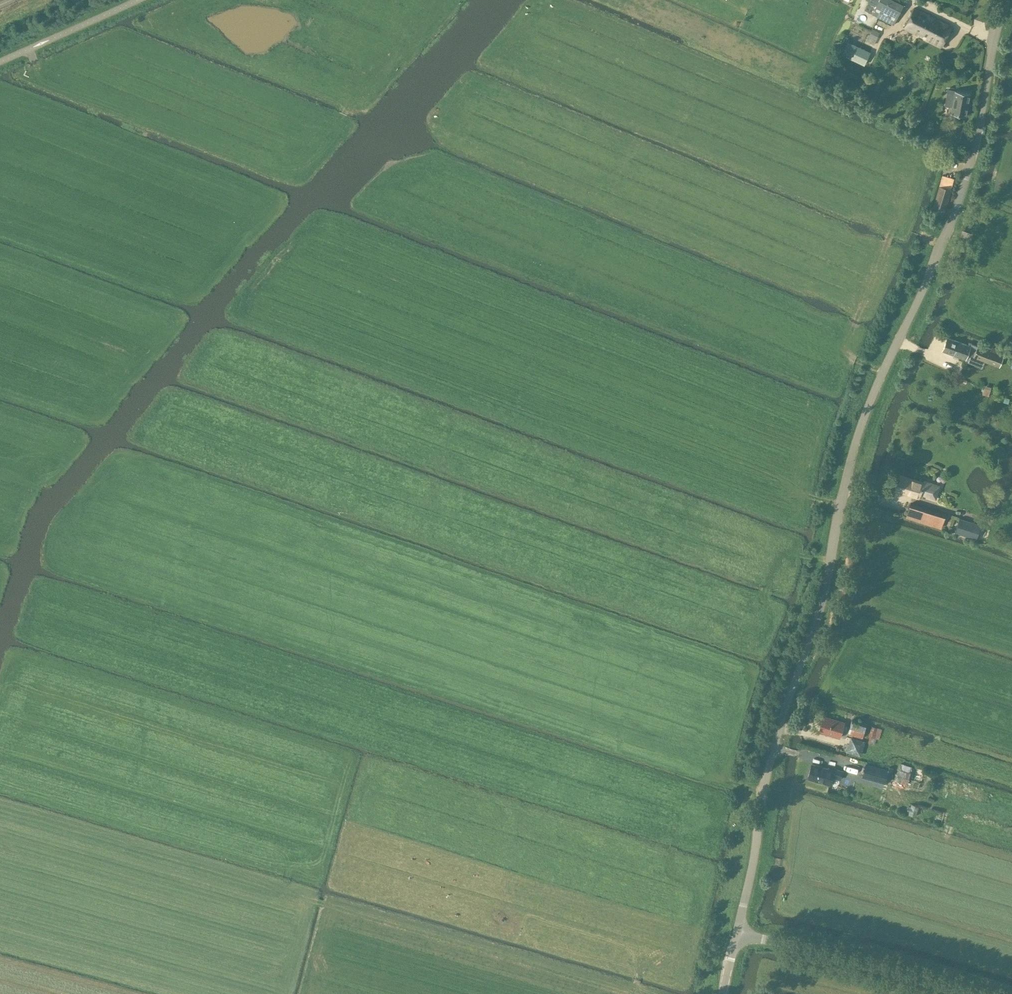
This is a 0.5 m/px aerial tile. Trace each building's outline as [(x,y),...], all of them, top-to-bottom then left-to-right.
[(859,6),(862,9),(868,2),(866,0),(864,0),(859,6)] [(865,10),(894,25),(899,15),(891,12),(897,1),(894,0),(866,0),(869,1),(865,10)] [(904,28),(919,36),(942,47),(952,26),(914,8),(904,28)] [(872,29),(869,36),(877,40),(880,32),(872,29)] [(864,65),(870,52),(848,42),(842,55),(864,65)] [(947,94),(946,99),(953,100),(952,106),(951,113),(966,116),(971,93),(948,89),(947,94)] [(961,130),(960,138),(968,139),(969,131),(961,130)] [(945,208),(951,190),(939,187),(934,205),(945,208)] [(947,337),(942,350),(966,359),(968,354),(973,356),(999,366),(1003,355),(1005,351),(992,346),(990,350),(977,346),(972,343),(971,346),(947,337)] [(984,388),(982,394),(988,396),(990,390),(984,388)] [(925,480),(924,482),(897,474),(892,489),(919,498),(920,495),(936,500),(941,485),(925,480)] [(911,503),(906,517),(942,528),(946,514),(911,503)] [(977,538),(981,524),(960,518),(956,532),(977,538)] [(840,737),(844,722),(823,716),(819,731),(840,737)] [(862,738),(866,723),(861,722),(862,720),(859,719),(859,721),(852,719),(848,733),(862,738)] [(882,729),(872,726),(869,736),(870,736),(868,742),(873,743),(874,742),(875,743),(876,739),(879,739),(882,729)] [(860,755),(862,748),(850,745),(848,751),(860,755)] [(841,775),(842,771),(834,768),(833,770),(811,763),(807,778),(829,784),(833,773),(841,775)] [(866,763),(862,777),(885,784),(889,770),(866,763)] [(923,771),(901,763),(896,780),(919,788),(921,782),(919,782),(923,771)]
